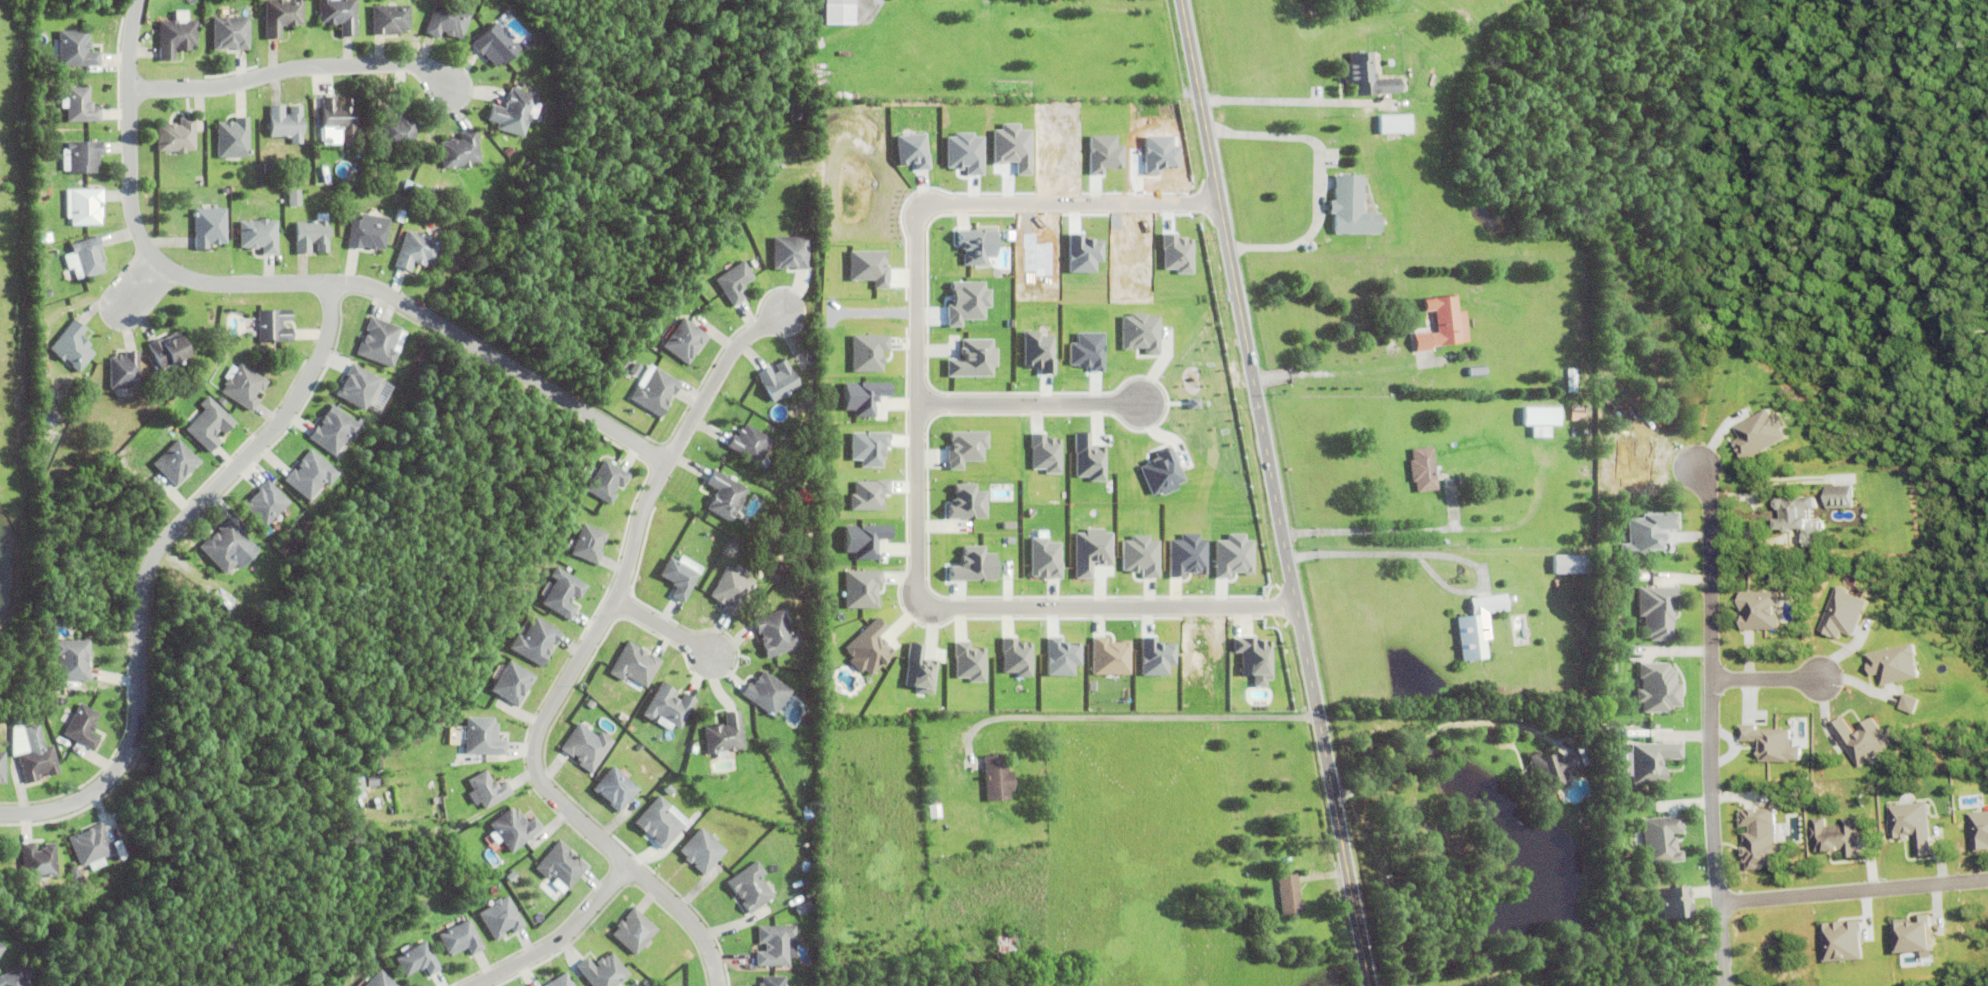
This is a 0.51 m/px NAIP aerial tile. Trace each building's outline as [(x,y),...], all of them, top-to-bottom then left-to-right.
[(318,25),(318,0),(356,0),(356,38),(340,38),(341,25),(336,25),(336,26),(323,26),(323,25),(318,25)] [(823,26),(823,0),(854,0),(854,26),(823,26)] [(303,27),(299,27),(299,28),(285,28),(285,27),(281,27),(281,40),(266,41),(265,2),(274,2),(274,1),(284,1),(284,3),(294,3),(294,2),(302,2),(303,27)] [(470,16),(461,40),(458,39),(457,39),(452,37),(451,39),(444,36),(445,33),(441,32),(438,39),(424,35),(435,3),(444,6),(444,4),(453,7),(453,10),(470,16)] [(373,8),(409,7),(410,32),(401,32),(401,36),(374,37),(373,8)] [(497,20),(508,9),(512,13),(501,24),(497,20)] [(235,51),(235,50),(223,50),(223,51),(213,51),(213,20),(249,19),(249,51),(235,51)] [(186,25),(186,23),(196,23),(197,48),(193,48),(193,52),(176,52),(176,61),(160,61),(159,23),(168,22),(177,21),(177,25),(186,25)] [(502,28),(508,35),(505,38),(511,45),(513,43),(520,51),(501,69),(498,65),(494,68),(482,55),(480,57),(470,46),(495,23),(501,29),(502,28)] [(89,37),(89,44),(91,44),(91,50),(88,50),(88,54),(101,54),(101,68),(59,68),(58,32),(87,32),(87,37),(89,37)] [(1374,75),(1374,81),(1396,80),(1397,95),(1351,97),(1351,85),(1344,85),(1344,64),(1349,64),(1349,55),(1371,54),(1372,75),(1374,75)] [(536,97),(534,104),(539,106),(535,121),(529,119),(527,126),(526,125),(523,133),(487,122),(491,107),(503,111),(505,106),(504,106),(508,93),(509,93),(510,89),(513,90),(514,85),(520,86),(518,92),(536,97)] [(92,104),(92,109),(101,109),(101,124),(68,124),(68,109),(62,109),(62,99),(67,99),(67,89),(89,89),(90,105),(92,104)] [(339,109),(339,108),(343,108),(343,99),(354,99),(355,145),(344,145),(344,130),(343,130),(341,130),(341,146),(323,146),(323,111),(320,111),(320,109),(314,109),(314,98),(337,98),(337,109),(339,109)] [(286,118),(286,116),(290,116),(290,108),(301,108),(302,146),(291,147),(290,138),(270,139),(269,107),(284,106),(284,118),(286,118)] [(792,121),(792,106),(802,106),(802,121),(792,121)] [(417,121),(414,151),(379,147),(382,115),(396,116),(395,122),(399,122),(399,118),(410,119),(410,120),(417,121)] [(1378,136),(1378,117),(1403,118),(1403,117),(1409,117),(1409,136),(1378,136)] [(242,159),(242,161),(226,161),(226,159),(218,160),(217,124),(224,124),(232,123),(232,124),(235,124),(235,119),(249,119),(250,159),(242,159)] [(167,153),(158,153),(158,127),(162,127),(162,126),(167,126),(167,125),(175,125),(175,127),(179,127),(179,120),(195,120),(195,152),(186,152),(186,156),(167,156),(167,153)] [(196,121),(205,120),(206,132),(196,133),(196,121)] [(462,167),(443,170),(439,145),(443,144),(443,143),(448,143),(448,141),(456,140),(456,142),(461,141),(460,134),(475,132),(479,165),(471,166),(471,169),(462,170),(462,167)] [(70,177),(70,172),(64,172),(63,150),(67,150),(67,144),(103,144),(103,157),(99,157),(99,168),(97,168),(97,177),(70,177)] [(264,165),(280,165),(280,173),(274,173),(274,175),(264,176),(264,165)] [(420,182),(419,181),(419,180),(419,179),(418,178),(419,177),(419,176),(419,175),(420,175),(421,174),(422,174),(423,174),(424,174),(425,174),(425,175),(426,175),(427,176),(427,177),(427,178),(427,179),(427,180),(426,181),(426,182),(425,182),(424,182),(423,183),(422,182),(421,182),(420,182)] [(1334,215),(1330,215),(1330,203),(1334,203),(1334,176),(1361,176),(1361,215),(1379,215),(1379,236),(1334,236),(1334,215)] [(403,189),(406,181),(412,183),(409,191),(403,189)] [(413,192),(416,185),(421,188),(418,194),(413,192)] [(37,193),(41,188),(46,193),(41,197),(37,193)] [(103,209),(103,220),(102,220),(102,227),(72,228),(72,220),(67,220),(67,203),(71,203),(71,192),(104,192),(104,206),(99,206),(99,209),(103,209)] [(289,192),(300,192),(301,208),(289,208),(289,192)] [(392,207),(395,194),(402,196),(398,208),(392,207)] [(389,220),(391,208),(398,210),(395,221),(389,220)] [(209,251),(196,251),(195,210),(226,210),(227,246),(220,246),(220,247),(212,247),(212,246),(209,246),(209,251)] [(296,256),(296,223),(310,223),(310,222),(314,222),(314,223),(316,223),(316,214),(328,214),(328,255),(317,255),(317,246),(312,246),(312,244),(311,244),(311,256),(296,256)] [(375,251),(375,253),(369,252),(370,250),(362,249),(361,251),(348,249),(352,220),(360,221),(361,216),(389,220),(384,252),(375,251)] [(262,249),(258,249),(258,252),(250,252),(250,250),(244,250),(239,250),(239,223),(258,223),(258,221),(267,221),(267,223),(277,222),(277,257),(262,257),(262,249)] [(431,244),(431,245),(432,246),(434,241),(442,244),(433,270),(424,266),(423,269),(412,265),(409,275),(393,269),(407,232),(415,235),(416,234),(425,237),(423,241),(431,244)] [(104,260),(105,266),(103,266),(106,275),(85,281),(81,268),(69,271),(65,257),(73,254),(71,246),(99,238),(103,252),(100,253),(102,260),(104,260)] [(794,271),(794,270),(782,270),(782,271),(773,271),(773,239),(808,239),(808,271),(794,271)] [(714,282),(742,262),(754,280),(742,288),(743,291),(740,293),(745,301),(733,309),(714,282)] [(42,295),(51,292),(53,298),(44,300),(42,295)] [(1465,313),(1468,345),(1432,349),(1432,352),(1416,354),(1414,335),(1430,333),(1430,336),(1438,335),(1435,312),(1425,313),(1424,301),(1455,298),(1457,314),(1465,313)] [(292,330),(292,344),(259,344),(258,312),(290,311),(290,323),(282,323),(282,330),(292,330)] [(397,355),(390,371),(355,357),(362,341),(364,337),(366,338),(368,333),(364,331),(369,319),(399,331),(391,353),(397,355)] [(699,349),(692,359),(694,360),(688,367),(662,349),(683,320),(709,338),(700,350),(699,349)] [(71,369),(72,368),(65,362),(63,364),(56,358),(56,357),(50,351),(75,321),(87,332),(81,338),(91,347),(89,350),(95,356),(79,376),(71,369)] [(1066,365),(1085,366),(1085,371),(1100,371),(1101,332),(1073,331),(1073,342),(1066,342),(1066,365)] [(180,370),(163,378),(148,347),(161,340),(164,347),(180,339),(190,359),(183,363),(183,364),(178,367),(180,370)] [(116,357),(121,357),(121,359),(126,359),(126,354),(139,354),(140,391),(110,391),(110,360),(116,359),(116,357)] [(773,405),(756,377),(769,369),(773,376),(779,373),(775,367),(785,361),(801,389),(773,405)] [(629,373),(635,363),(642,367),(636,377),(629,373)] [(262,393),(259,391),(253,399),(259,403),(251,415),(222,394),(227,387),(224,385),(227,381),(224,379),(232,366),(237,370),(241,365),(268,384),(262,393)] [(334,397),(339,389),(340,390),(347,378),(345,377),(351,366),(380,383),(362,414),(334,397)] [(1470,367),(1486,366),(1487,377),(1471,378),(1470,367)] [(203,376),(202,376),(202,375),(202,374),(201,374),(201,373),(201,372),(202,372),(202,371),(203,370),(204,369),(205,369),(206,369),(207,369),(207,370),(208,370),(208,371),(209,371),(209,372),(209,373),(209,374),(209,375),(208,376),(207,377),(206,377),(205,377),(204,377),(203,377),(203,376)] [(660,420),(629,401),(637,386),(643,389),(655,369),(681,385),(674,398),(672,396),(669,401),(671,402),(660,420)] [(1566,370),(1576,370),(1577,393),(1567,394),(1566,370)] [(190,391),(195,384),(200,389),(195,395),(190,391)] [(167,393),(173,387),(177,391),(172,397),(167,393)] [(217,431),(217,432),(219,434),(213,440),(219,446),(209,456),(185,432),(205,412),(199,407),(208,398),(236,426),(224,438),(217,431)] [(352,443),(347,440),(333,459),(307,440),(316,428),(318,430),(321,426),(319,425),(323,420),(322,419),(331,407),(361,430),(352,443)] [(1571,422),(1571,407),(1584,407),(1584,422),(1571,422)] [(1731,426),(1738,438),(1731,442),(1740,459),(1784,437),(1780,428),(1783,426),(1775,410),(1769,414),(1766,408),(1731,426)] [(1550,429),(1550,440),(1532,439),(1532,429),(1523,429),(1523,409),(1559,410),(1559,429),(1550,429)] [(738,439),(740,436),(738,435),(741,431),(743,432),(746,426),(773,441),(758,467),(727,449),(734,437),(738,439)] [(193,471),(184,479),(185,480),(175,489),(152,467),(178,441),(201,464),(193,471)] [(1155,458),(1136,465),(1148,497),(1174,487),(1173,484),(1181,480),(1168,446),(1152,452),(1155,458)] [(1417,495),(1416,484),(1413,485),(1410,462),(1413,462),(1411,451),(1433,448),(1438,492),(1417,495)] [(327,489),(326,488),(311,504),(309,503),(308,504),(283,482),(293,471),(295,473),(297,470),(296,469),(300,465),(299,464),(309,452),(338,477),(327,489)] [(618,486),(613,495),(617,497),(610,508),(585,493),(605,461),(631,477),(623,490),(618,486)] [(744,500),(730,525),(708,512),(710,508),(709,508),(715,496),(716,497),(718,493),(707,487),(715,473),(748,491),(743,500),(744,500)] [(264,530),(241,507),(248,500),(250,502),(258,494),(257,492),(266,482),(289,505),(264,530)] [(1849,484),(1822,485),(1823,508),(1850,507),(1849,484)] [(983,491),(973,491),(973,485),(950,485),(950,498),(947,498),(947,508),(942,508),(942,517),(983,518),(983,491)] [(1820,546),(1819,520),(1808,520),(1808,508),(1813,508),(1813,496),(1772,497),(1772,508),(1778,508),(1779,517),(1772,518),(1772,530),(1802,530),(1803,547),(1820,546)] [(1624,518),(1625,542),(1617,543),(1617,552),(1658,550),(1657,530),(1675,529),(1674,512),(1637,514),(1638,517),(1624,518)] [(240,574),(236,568),(225,578),(199,549),(211,538),(212,539),(215,536),(216,537),(220,534),(217,531),(228,521),(260,556),(240,574)] [(873,559),(873,539),(887,538),(887,524),(838,526),(839,553),(851,552),(851,560),(873,559)] [(570,557),(582,525),(607,535),(600,553),(602,554),(597,568),(570,557)] [(1204,539),(1196,539),(1196,533),(1178,533),(1177,539),(1166,539),(1166,576),(1180,577),(1180,572),(1204,572),(1204,539)] [(943,580),(991,580),(992,553),(982,552),(982,546),(957,546),(957,567),(943,566),(943,580)] [(1554,558),(1588,558),(1588,577),(1554,577),(1554,558)] [(671,600),(676,591),(671,588),(672,587),(659,580),(670,560),(700,576),(683,606),(671,600)] [(573,600),(569,606),(577,611),(569,624),(542,607),(546,600),(541,596),(549,583),(553,586),(555,583),(550,579),(556,569),(588,589),(579,602),(572,597),(571,599),(573,600)] [(720,608),(714,604),(715,603),(709,599),(727,569),(753,584),(733,620),(722,614),(725,608),(721,605),(720,608)] [(1635,616),(1640,615),(1641,639),(1671,639),(1670,586),(1634,587),(1635,616)] [(1817,631),(1837,638),(1840,632),(1852,636),(1866,599),(1834,587),(1817,631)] [(1777,591),(1736,590),(1736,611),(1737,611),(1736,628),(1777,629),(1777,591)] [(1507,596),(1509,613),(1488,615),(1491,642),(1486,643),(1488,661),(1462,664),(1457,620),(1473,619),(1471,600),(1507,596)] [(219,603),(224,598),(232,607),(228,612),(219,603)] [(796,632),(801,648),(765,660),(761,648),(762,647),(759,641),(762,640),(760,635),(757,636),(752,623),(782,613),(789,634),(796,632)] [(855,672),(859,668),(865,675),(889,653),(874,636),(883,627),(873,616),(840,647),(848,657),(844,661),(855,672)] [(542,670),(509,652),(518,637),(523,640),(534,620),(562,635),(555,647),(552,646),(549,651),(552,652),(542,670)] [(1127,675),(1128,641),(1103,641),(1104,637),(1089,636),(1088,674),(1127,675)] [(1028,642),(1012,642),(1012,637),(999,637),(998,672),(1011,672),(1011,677),(1028,677),(1028,642)] [(950,678),(964,678),(964,682),(982,682),(982,648),(966,648),(966,641),(951,641),(950,678)] [(87,660),(87,666),(85,666),(85,669),(90,669),(90,677),(89,677),(89,684),(57,684),(57,660),(51,660),(51,643),(89,643),(89,660),(87,660)] [(651,656),(663,663),(647,690),(627,678),(623,684),(609,676),(628,643),(640,650),(639,652),(646,655),(645,657),(649,659),(651,656)] [(1877,674),(1879,685),(1917,678),(1911,644),(1864,653),(1868,676),(1877,674)] [(1678,707),(1678,683),(1673,683),(1673,669),(1667,669),(1667,662),(1637,662),(1637,689),(1634,689),(1634,702),(1638,702),(1638,712),(1667,712),(1667,707),(1678,707)] [(491,694),(509,664),(536,680),(518,710),(491,694)] [(752,689),(754,686),(753,686),(758,679),(762,674),(791,694),(773,720),(740,696),(748,686),(752,689)] [(656,718),(652,725),(642,719),(661,685),(676,694),(672,700),(679,704),(684,695),(697,703),(680,732),(656,718)] [(1583,704),(1594,703),(1595,714),(1590,714),(1590,725),(1584,725),(1583,704)] [(93,753),(63,737),(79,705),(99,716),(93,728),(95,730),(92,736),(89,734),(88,735),(99,741),(93,753)] [(619,719),(622,713),(630,718),(626,723),(619,719)] [(727,754),(716,755),(717,757),(706,758),(704,730),(707,730),(707,728),(721,727),(721,729),(724,729),(723,715),(740,713),(744,752),(735,753),(735,755),(727,756),(727,754)] [(1890,744),(1871,717),(1850,731),(1840,716),(1828,725),(1856,767),(1890,744)] [(498,727),(498,743),(507,743),(507,757),(465,758),(465,747),(460,747),(460,730),(466,730),(466,721),(494,720),(494,727),(498,727)] [(601,730),(615,740),(592,772),(579,763),(581,760),(576,756),(577,755),(574,752),(572,755),(560,747),(578,721),(597,735),(601,730)] [(1798,762),(1798,747),(1789,746),(1789,729),(1754,729),(1754,724),(1736,724),(1736,741),(1757,741),(1757,761),(1798,762)] [(51,748),(59,778),(48,781),(47,775),(37,778),(39,785),(25,789),(16,756),(28,753),(22,730),(38,726),(44,750),(51,748)] [(1628,784),(1659,783),(1659,759),(1679,759),(1678,742),(1627,743),(1628,784)] [(1562,781),(1563,781),(1565,787),(1540,795),(1528,758),(1538,755),(1540,760),(1554,755),(1556,761),(1575,755),(1574,751),(1583,748),(1590,767),(1580,771),(1580,770),(1561,776),(1562,781)] [(1013,794),(1009,794),(1010,804),(987,805),(984,759),(1004,758),(1005,766),(1008,766),(1008,775),(1012,775),(1013,794)] [(608,802),(610,801),(601,792),(599,794),(592,788),(613,764),(639,789),(618,812),(608,802)] [(495,785),(497,789),(506,784),(513,796),(485,813),(478,801),(473,804),(468,795),(473,792),(467,784),(486,772),(494,786),(495,785)] [(362,777),(352,777),(353,792),(362,792),(362,777)] [(366,779),(378,778),(380,789),(367,791),(366,779)] [(649,835),(634,821),(659,793),(671,805),(667,809),(685,825),(664,849),(653,839),(655,837),(651,833),(649,835)] [(1914,836),(1915,856),(1929,855),(1926,802),(1888,804),(1890,837),(1914,836)] [(1774,808),(1738,809),(1739,826),(1745,826),(1745,846),(1741,846),(1741,859),(1749,858),(1750,869),(1776,868),(1774,808)] [(1968,811),(1969,850),(1987,849),(1987,810),(1968,811)] [(517,813),(527,826),(534,820),(543,831),(510,857),(488,828),(511,811),(514,815),(517,813)] [(801,814),(812,811),(815,820),(804,823),(801,814)] [(1678,861),(1677,850),(1670,850),(1670,832),(1679,832),(1679,816),(1637,818),(1639,863),(1678,861)] [(1856,817),(1841,818),(1841,825),(1825,826),(1824,818),(1811,818),(1813,851),(1843,850),(1843,858),(1858,857),(1856,817)] [(67,837),(100,822),(113,851),(80,866),(67,837)] [(689,862),(683,856),(685,855),(678,849),(700,826),(726,850),(703,874),(693,865),(695,863),(691,860),(689,862)] [(111,842),(117,840),(122,852),(116,855),(111,842)] [(39,849),(39,847),(43,847),(43,843),(54,842),(57,875),(39,876),(39,878),(31,879),(30,877),(23,877),(20,842),(34,841),(35,849),(39,849)] [(550,878),(547,882),(534,871),(559,842),(569,852),(568,853),(576,861),(578,859),(589,869),(568,894),(550,878)] [(748,913),(741,902),(743,900),(740,896),(738,897),(736,893),(735,894),(725,880),(756,859),(765,872),(760,875),(774,895),(748,913)] [(68,869),(75,866),(79,876),(72,878),(68,869)] [(1302,903),(1304,916),(1283,919),(1278,878),(1296,876),(1300,903),(1302,903)] [(1683,917),(1682,886),(1651,887),(1652,918),(1683,917)] [(512,932),(508,926),(500,931),(503,935),(494,940),(477,912),(492,903),(491,901),(497,896),(499,898),(506,894),(524,925),(512,932)] [(1229,899),(1240,898),(1241,907),(1230,909),(1229,899)] [(794,906),(809,900),(812,908),(797,914),(794,906)] [(615,923),(620,918),(623,920),(626,918),(624,916),(633,906),(658,929),(635,954),(611,932),(617,926),(615,923)] [(1920,951),(1920,957),(1930,956),(1928,914),(1911,915),(1912,921),(1892,922),(1893,953),(1920,951)] [(470,953),(466,945),(449,954),(448,951),(447,952),(437,933),(467,917),(482,947),(470,953)] [(1860,959),(1859,920),(1820,922),(1822,961),(1860,959)] [(755,950),(763,950),(763,941),(757,941),(757,925),(795,925),(795,957),(789,957),(789,964),(755,965),(755,950)] [(428,974),(423,966),(419,969),(418,967),(405,975),(393,956),(423,939),(440,967),(428,974)] [(995,956),(995,939),(1016,939),(1016,956),(995,956)] [(630,974),(616,985),(594,985),(577,965),(587,956),(595,966),(598,964),(596,960),(601,956),(603,959),(607,955),(608,956),(612,952),(630,974)] [(25,982),(26,985),(0,985),(0,974),(19,966),(22,974),(24,973),(27,981),(25,982)] [(381,968),(398,985),(362,985),(381,968)] [(566,971),(575,985),(541,985),(566,971)] [(785,975),(785,985),(757,985),(757,982),(761,982),(761,975),(785,975)] [(1513,975),(1513,985),(1505,985),(1504,975),(1513,975)]
